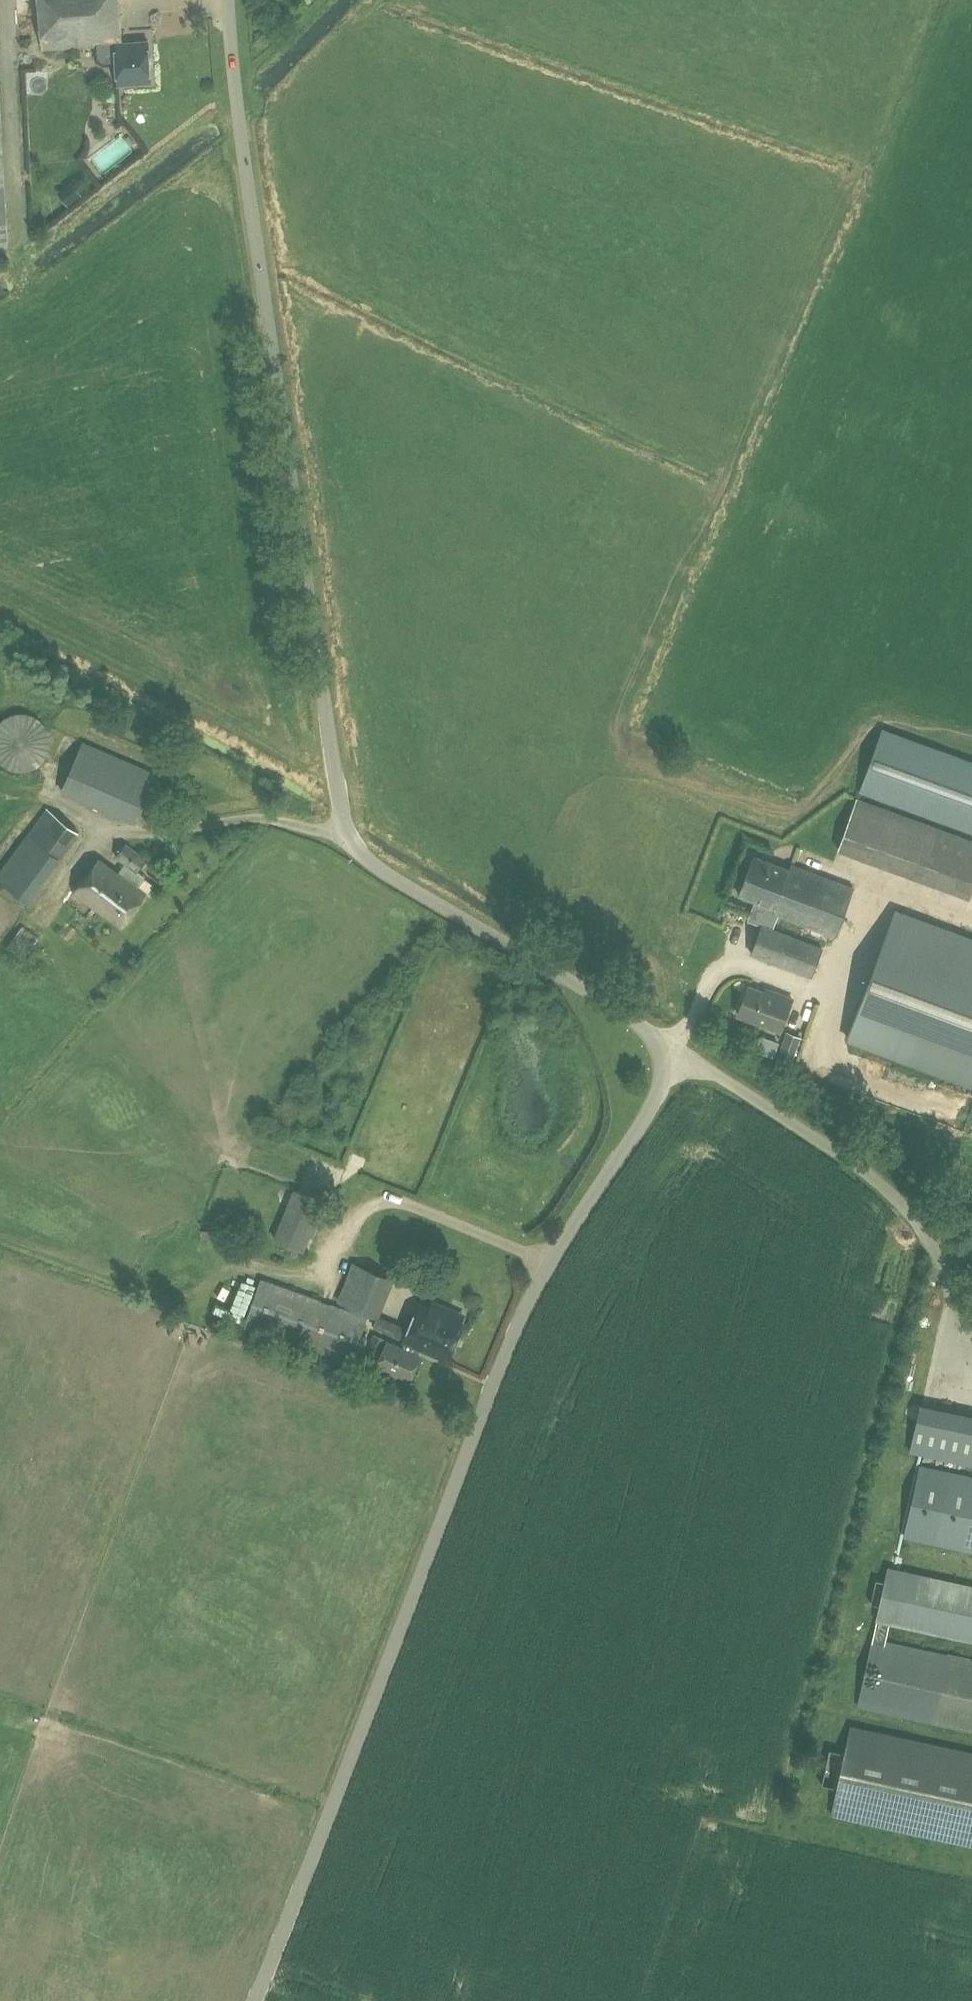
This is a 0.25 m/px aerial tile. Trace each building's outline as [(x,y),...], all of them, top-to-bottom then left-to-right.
[(42,49),(97,46),(98,62),(117,60),(119,83),(150,81),(147,41),(123,43),(120,0),(39,0),(42,49)] [(71,184),(60,193),(69,205),(80,196),(71,184)] [(859,789),(971,831),(971,764),(881,731),(859,789)] [(60,791),(134,823),(156,772),(83,740),(60,791)] [(857,797),(838,850),(970,899),(971,893),(971,839),(857,797)] [(62,858),(28,832),(0,870),(0,880),(29,902),(62,858)] [(139,870),(148,859),(126,842),(115,857),(124,864),(118,872),(100,859),(76,891),(122,925),(146,893),(138,887),(146,876),(139,870)] [(791,868),(755,855),(740,894),(774,908),(772,913),(834,936),(853,887),(793,863),(791,868)] [(14,918),(16,916),(0,905),(0,944),(22,960),(39,937),(14,918)] [(909,1011),(911,1006),(971,1029),(971,939),(894,909),(863,994),(909,1011)] [(750,954),(812,977),(823,947),(762,923),(750,954)] [(790,1006),(747,990),(737,1017),(780,1033),(790,1006)] [(786,1032),(776,1059),(791,1064),(801,1037),(786,1032)] [(274,1239),(304,1251),(310,1236),(313,1237),(318,1225),(315,1224),(325,1200),(294,1187),(274,1239)] [(395,1278),(353,1261),(337,1301),(379,1318),(395,1278)] [(368,1316),(261,1277),(244,1327),(351,1365),(368,1316)] [(448,1359),(464,1325),(421,1306),(406,1340),(448,1359)] [(373,1334),(364,1355),(377,1361),(387,1341),(373,1334)] [(420,1356),(403,1348),(387,1342),(377,1365),(410,1379),(420,1356)] [(910,1449),(971,1463),(971,1414),(921,1402),(910,1449)] [(971,1551),(971,1475),(948,1470),(931,1542),(971,1551)] [(934,1717),(933,1722),(971,1731),(971,1659),(949,1654),(934,1717)] [(851,1726),(832,1811),(971,1842),(971,1753),(851,1726)]
